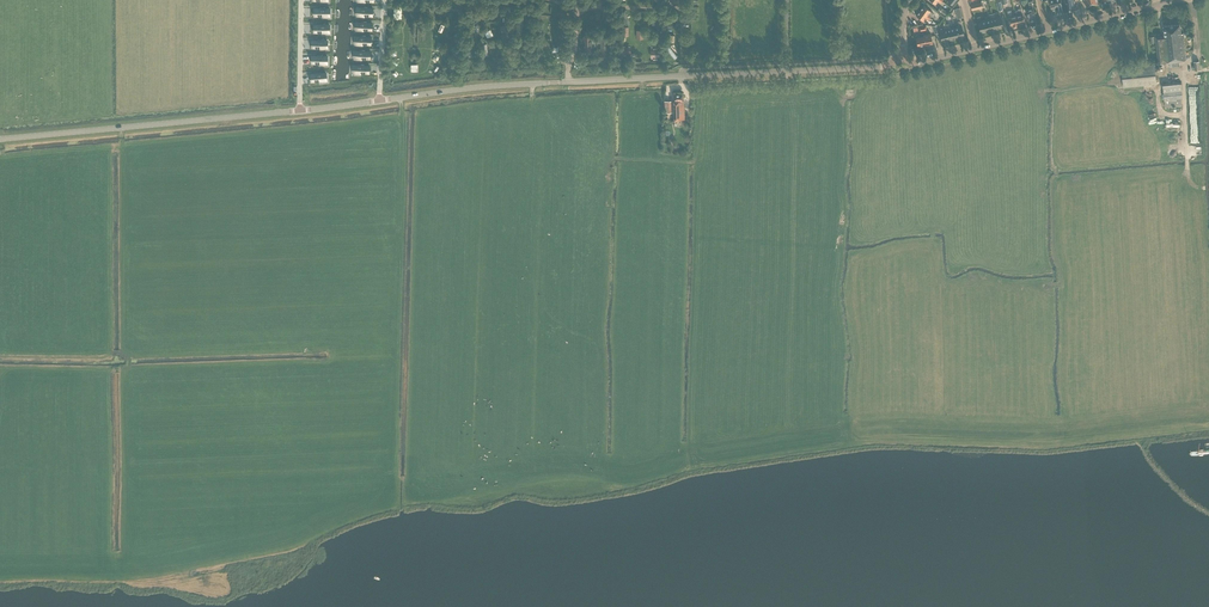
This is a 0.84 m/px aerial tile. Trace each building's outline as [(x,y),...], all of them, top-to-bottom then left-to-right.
[(1057,14),(1066,12),(1064,6),(1062,6),(1061,0),(1049,0),(1051,9),(1053,15),(1057,14)] [(1066,11),(1079,9),(1077,0),(1065,0),(1066,11)] [(1026,10),(1028,21),(1036,19),(1031,1),(1028,2),(1030,9),(1026,10)] [(930,10),(923,5),(920,10),(930,18),(933,13),(930,11),(930,10)] [(325,6),(320,6),(320,8),(314,8),(314,15),(318,15),(318,16),(322,16),(322,15),(329,15),(329,9),(330,9),(325,8),(325,6)] [(368,6),(362,6),(362,8),(358,8),(357,14),(365,15),(369,15),(373,15),(373,8),(368,8),(368,6)] [(938,10),(945,15),(947,12),(940,7),(938,10)] [(1015,11),(1016,16),(1018,24),(1018,23),(1024,22),(1022,14),(1021,8),(1017,9),(1018,10),(1015,11)] [(928,20),(930,18),(920,10),(916,15),(923,20),(925,17),(928,20)] [(1013,25),(1018,24),(1016,16),(1011,17),(1011,15),(1012,14),(1011,11),(1007,12),(1009,17),(1008,17),(1010,25),(1012,25),(1013,25)] [(994,13),(992,14),(995,29),(1003,27),(1000,17),(996,18),(994,13)] [(990,19),(985,20),(988,31),(995,29),(992,14),(989,15),(990,19)] [(980,33),(988,31),(985,20),(981,21),(980,17),(977,17),(978,22),(980,33)] [(367,20),(361,20),(361,22),(357,22),(356,29),(364,29),(364,30),(368,30),(368,29),(372,30),(372,23),(367,22),(367,20)] [(959,27),(954,28),(957,38),(964,36),(962,26),(960,21),(958,22),(959,27)] [(325,23),(320,23),(319,25),(314,25),(314,32),(318,32),(322,32),(329,32),(329,25),(325,25),(325,23)] [(425,23),(421,36),(426,38),(430,26),(425,23)] [(441,23),(439,29),(436,36),(441,37),(446,25),(441,23)] [(949,24),(946,25),(949,40),(957,38),(954,28),(950,29),(949,24)] [(1186,60),(1183,39),(1184,38),(1184,33),(1181,34),(1180,24),(1163,26),(1164,36),(1155,37),(1158,64),(1154,64),(1121,68),(1123,87),(1156,84),(1155,67),(1162,66),(1161,64),(1171,63),(1172,67),(1179,66),(1179,62),(1180,62),(1180,60),(1186,60)] [(405,26),(409,39),(414,38),(411,25),(405,26)] [(942,42),(949,40),(946,25),(943,25),(944,30),(939,31),(942,42)] [(397,27),(392,28),(396,41),(401,39),(397,27)] [(933,44),(931,33),(924,35),(926,44),(926,45),(933,44)] [(366,35),(360,34),(360,36),(356,36),(356,37),(356,43),(363,43),(363,44),(367,44),(371,44),(371,37),(366,37),(366,35)] [(600,36),(601,56),(609,56),(607,35),(600,36)] [(916,38),(917,46),(926,44),(924,35),(923,35),(924,36),(916,38)] [(584,41),(585,42),(586,45),(584,46),(585,50),(586,51),(591,50),(591,49),(597,49),(596,37),(590,37),(590,36),(585,36),(584,37),(584,41)] [(323,38),(318,38),(317,40),(312,40),(312,47),(316,47),(320,48),(320,47),(327,47),(327,41),(327,40),(323,40),(323,38)] [(444,42),(439,40),(435,52),(440,54),(444,42)] [(396,43),(391,45),(395,57),(400,56),(396,43)] [(365,49),(360,49),(359,51),(355,51),(355,57),(362,58),(366,58),(370,58),(371,51),(365,51),(365,49)] [(323,54),(317,54),(317,56),(311,56),(311,63),(315,63),(319,63),(327,63),(327,56),(323,56),(323,54)] [(438,56),(434,67),(439,70),(443,58),(438,56)] [(364,63),(359,63),(359,65),(354,65),(354,72),(361,72),(365,73),(365,72),(369,73),(370,66),(364,65),(364,63)] [(321,73),(321,71),(316,71),(316,74),(310,74),(311,81),(315,81),(319,81),(319,80),(326,79),(326,73),(321,73)] [(1181,81),(1163,83),(1165,107),(1182,106),(1181,95),(1183,95),(1181,81)] [(679,121),(679,120),(684,120),(684,100),(683,100),(682,94),(673,94),(674,120),(678,120),(678,121),(679,121)] [(1169,127),(1169,130),(1180,131),(1181,123),(1166,122),(1166,127),(1169,127)]
